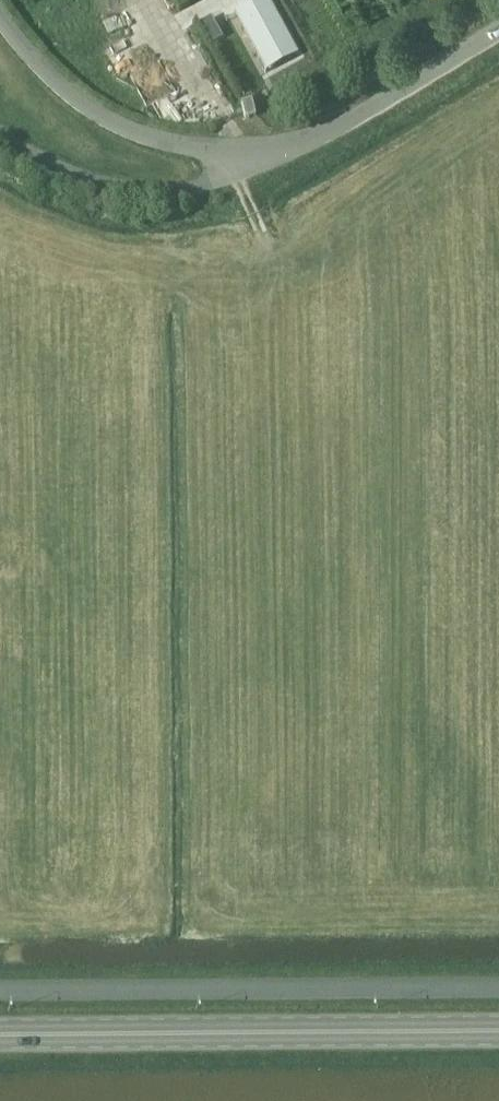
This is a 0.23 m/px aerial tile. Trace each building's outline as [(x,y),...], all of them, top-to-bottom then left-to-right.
[(303,52),(277,4),(246,21),(273,69),(303,52)] [(241,104),(245,120),(255,118),(251,102),(241,104)]
